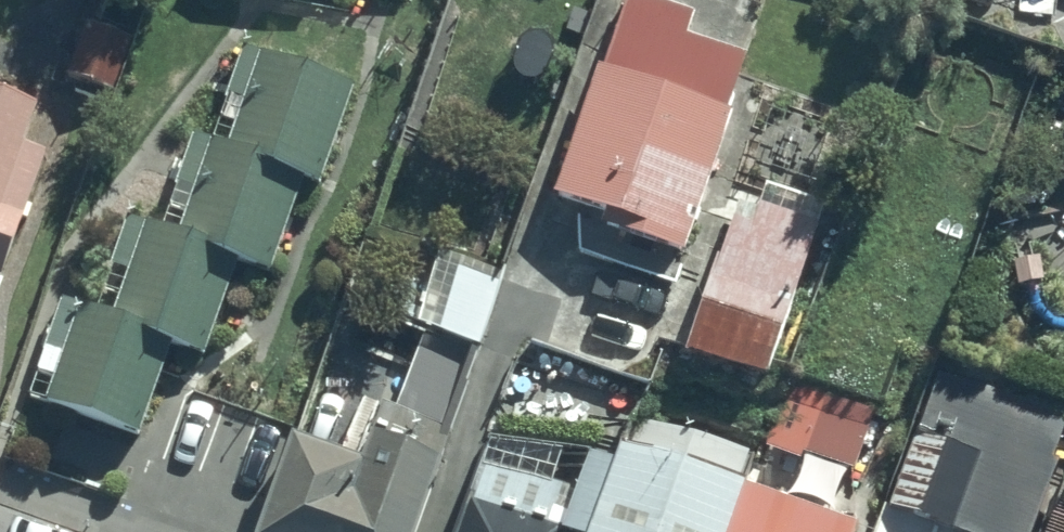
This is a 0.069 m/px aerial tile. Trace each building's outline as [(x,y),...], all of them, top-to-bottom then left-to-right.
[(135,31),(87,13),(63,78),(111,95),(135,31)] [(731,82),(599,34),(524,239),(657,287),(731,82)] [(123,444),(162,337),(204,352),(236,263),(256,270),(288,180),(324,192),(361,91),(271,59),(238,148),(205,136),(170,231),(134,218),(103,304),(81,296),(38,414),(123,444)] [(0,100),(0,274),(56,121),(0,100)] [(803,265),(713,232),(662,374),(752,407),(803,265)] [(931,386),(878,531),(1060,531),(1063,521),(1063,413),(931,386)] [(635,407),(603,495),(590,531),(733,531),(752,480),(762,451),(635,407)] [(293,440),(263,531),(412,531),(436,459),(369,437),(361,462),(293,440)] [(484,454),(456,531),(590,531),(603,495),(544,475),(484,454)] [(752,480),(733,531),(860,531),(863,519),(752,480)]
